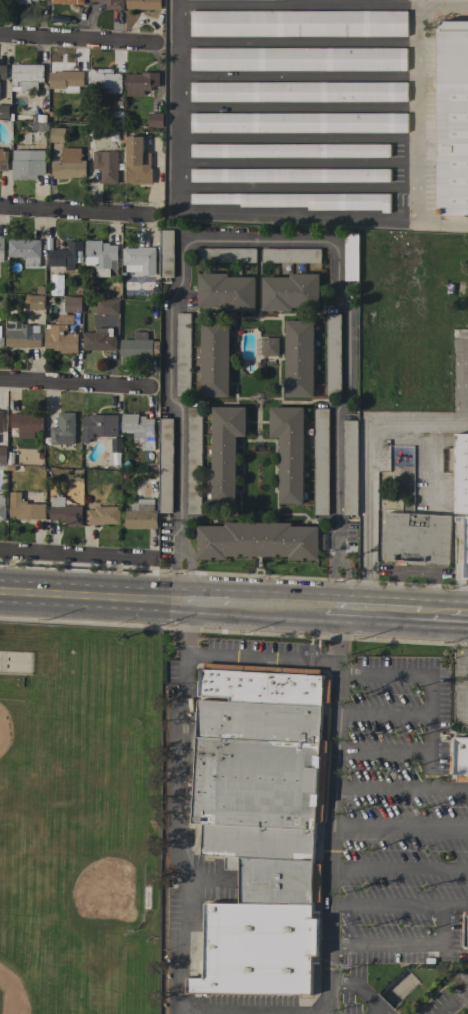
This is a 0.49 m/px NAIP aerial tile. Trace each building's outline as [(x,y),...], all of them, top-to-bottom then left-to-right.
[(91,1),(91,0),(122,0),(123,0),(123,10),(105,9),(106,2),(91,1)] [(126,8),(126,0),(161,0),(161,10),(133,9),(133,8),(126,8)] [(407,11),(407,36),(191,36),(191,11),(407,11)] [(438,21),(467,21),(467,215),(438,215),(438,21)] [(191,70),(191,48),(407,48),(407,71),(191,70)] [(44,64),(44,82),(38,82),(38,91),(20,91),(20,87),(11,87),(11,64),(44,64)] [(121,93),(89,93),(89,88),(88,88),(88,69),(113,69),(113,73),(121,73),(121,93)] [(49,88),(50,72),(56,72),(56,71),(84,72),(84,86),(66,86),(66,89),(49,88)] [(159,72),(159,87),(151,87),(151,91),(144,91),(144,96),(126,96),(126,74),(141,74),(141,72),(159,72)] [(191,101),(191,82),(407,82),(407,101),(191,101)] [(9,118),(0,118),(0,105),(9,105),(9,118)] [(124,111),(124,126),(108,126),(108,111),(124,111)] [(163,113),(163,127),(148,127),(148,113),(163,113)] [(191,132),(191,113),(407,113),(407,132),(191,132)] [(50,142),(50,128),(65,128),(65,142),(50,142)] [(132,184),(132,183),(125,183),(125,166),(126,166),(127,136),(144,137),(144,153),(151,153),(151,169),(152,169),(152,184),(132,184)] [(191,157),(191,144),(390,144),(390,157),(191,157)] [(8,171),(0,171),(0,148),(3,148),(3,151),(8,151),(8,171)] [(81,148),(81,160),(86,160),(86,177),(70,177),(70,179),(53,178),(53,164),(61,164),(61,148),(81,148)] [(43,175),(37,175),(37,179),(12,179),(12,150),(43,150),(43,175)] [(123,168),(118,168),(117,184),(100,183),(101,169),(93,169),(93,151),(117,152),(123,152),(123,168)] [(191,182),(191,169),(390,169),(390,182),(191,182)] [(308,210),(308,206),(240,206),(240,204),(191,204),(191,194),(390,194),(390,213),(382,213),(382,210),(308,210)] [(174,277),(160,277),(160,230),(174,230),(174,277)] [(344,233),(358,233),(359,281),(345,281),(344,233)] [(41,240),(40,257),(40,266),(25,266),(26,257),(8,257),(8,239),(41,240)] [(82,241),(82,251),(76,251),(76,264),(75,264),(75,270),(65,270),(65,266),(49,266),(49,250),(56,250),(56,249),(68,249),(68,241),(82,241)] [(96,277),(96,269),(95,269),(95,265),(85,265),(85,241),(102,241),(102,243),(109,243),(109,245),(117,245),(117,270),(111,270),(111,268),(110,268),(110,277),(96,277)] [(155,275),(141,275),(141,271),(126,271),(126,265),(123,265),(123,248),(138,248),(138,247),(155,247),(155,248),(156,248),(155,275)] [(197,262),(198,248),(256,248),(256,263),(197,262)] [(321,249),(321,263),(262,262),(262,248),(321,249)] [(226,311),(226,307),(199,307),(199,273),(228,273),(228,277),(255,277),(255,311),(226,311)] [(263,311),(263,277),(290,278),(290,274),(320,274),(319,308),(292,308),(292,311),(263,311)] [(30,309),(30,303),(22,303),(22,295),(45,295),(44,310),(30,309)] [(81,297),(82,312),(65,312),(65,308),(62,308),(62,298),(65,298),(65,297),(81,297)] [(97,314),(97,299),(119,300),(119,315),(97,314)] [(78,323),(60,324),(60,312),(78,312),(78,323)] [(177,313),(191,313),(190,396),(176,396),(177,313)] [(341,397),(327,396),(327,314),(341,314),(341,397)] [(202,320),(230,320),(229,397),(201,397),(202,320)] [(313,397),(285,397),(286,321),(314,321),(313,397)] [(13,348),(13,346),(6,346),(7,330),(8,330),(8,323),(21,323),(21,326),(39,326),(39,333),(41,333),(41,348),(13,348)] [(45,325),(68,325),(68,334),(78,334),(78,353),(61,353),(61,351),(54,351),(54,348),(45,348),(45,325)] [(83,350),(83,333),(96,333),(96,328),(113,328),(112,336),(115,336),(115,350),(83,350)] [(121,357),(121,339),(134,340),(134,332),(147,332),(147,340),(153,340),(153,341),(159,341),(159,355),(153,355),(153,357),(121,357)] [(278,356),(262,356),(262,338),(279,338),(278,356)] [(236,503),(212,503),(212,407),(246,407),(246,437),(236,437),(236,503)] [(303,504),(279,503),(280,437),(270,437),(270,407),(304,407),(303,504)] [(187,408),(201,408),(201,514),(187,514),(187,408)] [(329,515),(315,515),(315,408),(329,408),(329,515)] [(75,437),(74,437),(74,444),(50,444),(50,427),(58,427),(58,412),(75,412),(75,437)] [(28,414),(28,415),(43,415),(43,431),(33,431),(33,437),(19,437),(19,428),(11,428),(11,414),(28,414)] [(118,415),(118,436),(97,436),(97,433),(93,433),(93,438),(90,438),(90,443),(82,442),(82,416),(89,416),(89,414),(118,415)] [(122,433),(122,414),(138,414),(138,416),(146,417),(146,418),(154,419),(154,441),(148,441),(148,442),(133,442),(133,433),(122,433)] [(159,418),(173,418),(172,513),(158,512),(159,418)] [(357,515),(343,515),(343,420),(357,420),(357,515)] [(455,434),(467,434),(467,514),(455,513),(455,434)] [(121,451),(112,451),(112,443),(111,443),(111,438),(121,438),(121,451)] [(7,448),(15,448),(15,465),(7,465),(7,448)] [(45,504),(45,519),(17,519),(17,518),(10,518),(10,492),(21,492),(21,501),(27,501),(27,504),(42,504),(45,504)] [(50,520),(50,506),(51,506),(51,497),(65,497),(65,505),(71,505),(71,506),(82,506),(82,526),(67,526),(67,523),(58,523),(58,520),(50,520)] [(125,528),(125,510),(137,510),(138,504),(154,504),(154,510),(157,510),(157,528),(125,528)] [(120,506),(120,524),(104,524),(104,525),(87,525),(87,524),(86,524),(87,510),(94,510),(94,506),(120,506)] [(425,564),(425,565),(407,564),(407,566),(395,565),(395,562),(384,561),(385,554),(384,554),(386,512),(451,516),(449,558),(448,558),(448,565),(425,564)] [(292,523),(291,526),(319,526),(318,534),(325,534),(325,550),(319,550),(319,560),(289,560),(289,556),(227,556),(227,559),(198,559),(198,525),(225,526),(225,522),(292,523)] [(230,698),(199,696),(201,669),(204,669),(205,663),(320,670),(320,675),(324,675),(324,679),(331,680),(330,703),(323,703),(323,707),(230,702),(230,698)] [(202,855),(204,824),(193,823),(199,720),(195,719),(195,712),(199,712),(199,700),(230,702),(323,707),(321,740),(327,740),(323,822),(316,822),(314,861),(226,856),(202,855)] [(454,737),(467,737),(467,782),(457,782),(457,775),(454,775),(454,773),(450,773),(450,755),(454,755),(454,737)] [(240,869),(225,869),(226,856),(314,861),(314,863),(321,864),(321,902),(314,902),(314,905),(239,904),(240,869)] [(314,905),(314,911),(320,911),(319,964),(313,964),(312,995),(188,993),(188,978),(205,978),(206,903),(239,904),(314,905)]
